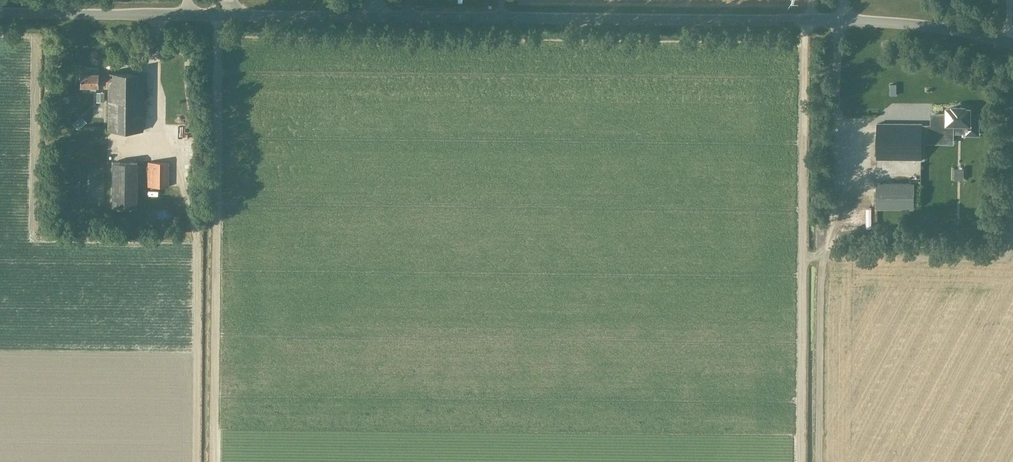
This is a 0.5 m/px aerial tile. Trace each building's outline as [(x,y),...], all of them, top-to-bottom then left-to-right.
[(142,130),(143,73),(108,73),(108,75),(98,75),(98,73),(80,73),(80,86),(98,86),(98,84),(108,84),(108,130),(142,130)] [(977,134),(977,116),(969,116),(969,109),(964,109),(964,108),(961,108),(955,108),(952,108),(952,109),(947,109),(947,115),(932,115),(932,125),(934,125),(934,132),(932,132),(932,142),(952,142),(952,124),(967,124),(967,128),(965,128),(965,130),(967,130),(967,134),(977,134)] [(70,124),(76,131),(81,126),(75,119),(70,124)] [(877,159),(921,160),(921,123),(877,123),(877,159)] [(168,186),(168,161),(148,161),(148,186),(168,186)] [(112,162),(112,206),(136,207),(137,162),(112,162)] [(914,208),(914,183),(877,183),(876,208),(914,208)]
